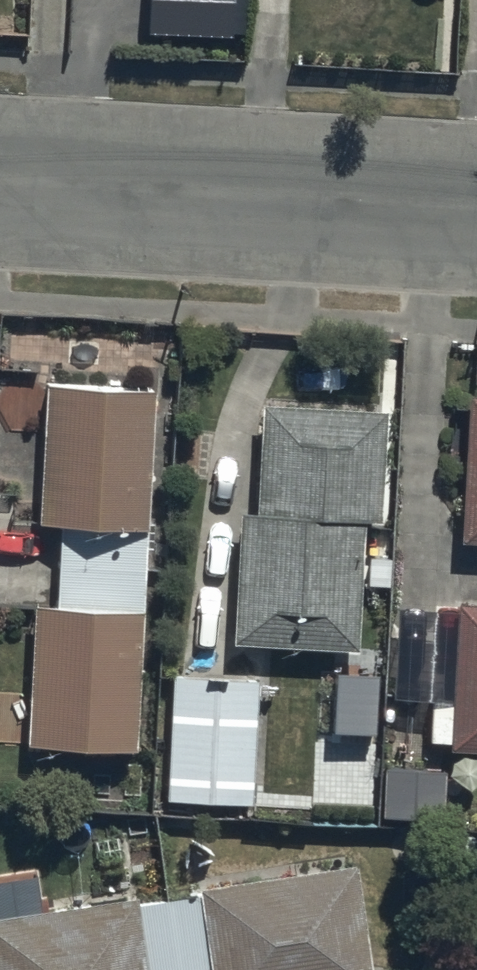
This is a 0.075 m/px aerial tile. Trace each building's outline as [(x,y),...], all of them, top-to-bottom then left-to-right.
[(150,34),(237,37),(239,0),(152,0),(150,34)] [(28,754),(138,759),(159,392),(48,386),(28,754)] [(471,401),(463,544),(476,545),(476,401),(471,401)] [(242,514),(237,649),(363,654),(367,530),(384,530),(388,416),(259,411),(255,514),(242,514)] [(476,758),(476,610),(460,609),(452,756),(476,758)] [(176,675),(169,804),(250,808),(256,679),(176,675)] [(384,820),(443,825),(447,776),(388,771),(384,820)] [(356,870),(0,923),(0,969),(371,969),(356,870)]
